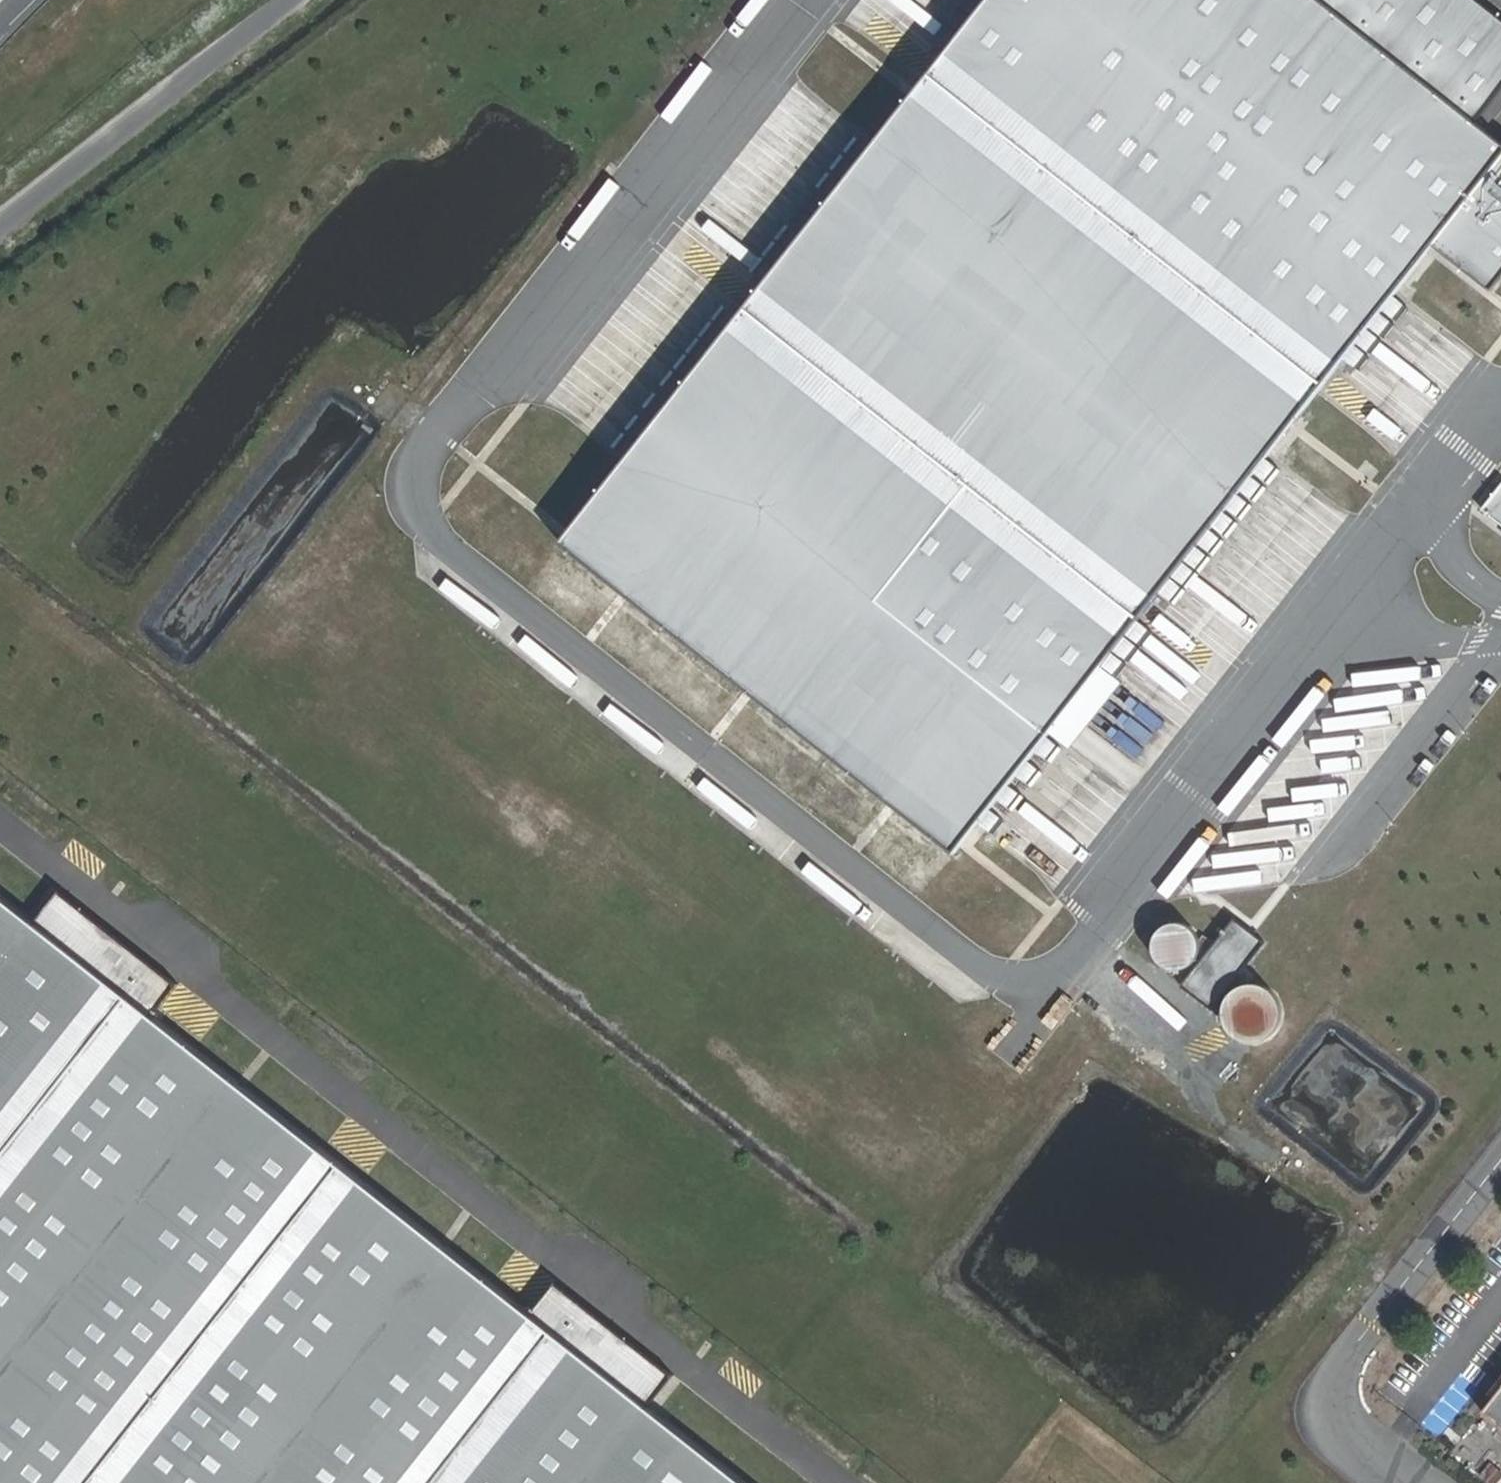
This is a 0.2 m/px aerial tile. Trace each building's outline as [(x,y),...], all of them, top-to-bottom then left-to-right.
[(589,542),(981,855),(1463,252),(1500,282),(1500,0),(1350,0),(1349,2),(1346,0),(1023,0),(589,542)] [(1484,504),(1500,518),(1500,482),(1484,504)] [(0,893),(0,1482),(745,1482),(0,893)] [(1189,973),(1197,975),(1205,976),(1212,973),(1219,968),(1223,962),(1225,954),(1225,946),(1222,939),(1216,933),(1210,929),(1202,928),(1194,929),(1187,932),(1181,938),(1178,945),(1177,953),(1179,961),(1183,968),(1189,973)] [(1251,934),(1192,1001),(1225,1031),(1285,964),(1251,934)] [(1249,1024),(1252,1033),(1259,1040),(1267,1045),(1277,1047),(1286,1046),(1295,1041),(1302,1034),(1306,1025),(1307,1016),(1304,1006),(1299,999),(1292,993),(1283,989),(1274,989),(1264,992),(1257,997),(1251,1005),(1248,1014),(1249,1024)] [(1485,1414),(1500,1427),(1500,1395),(1485,1414)]
